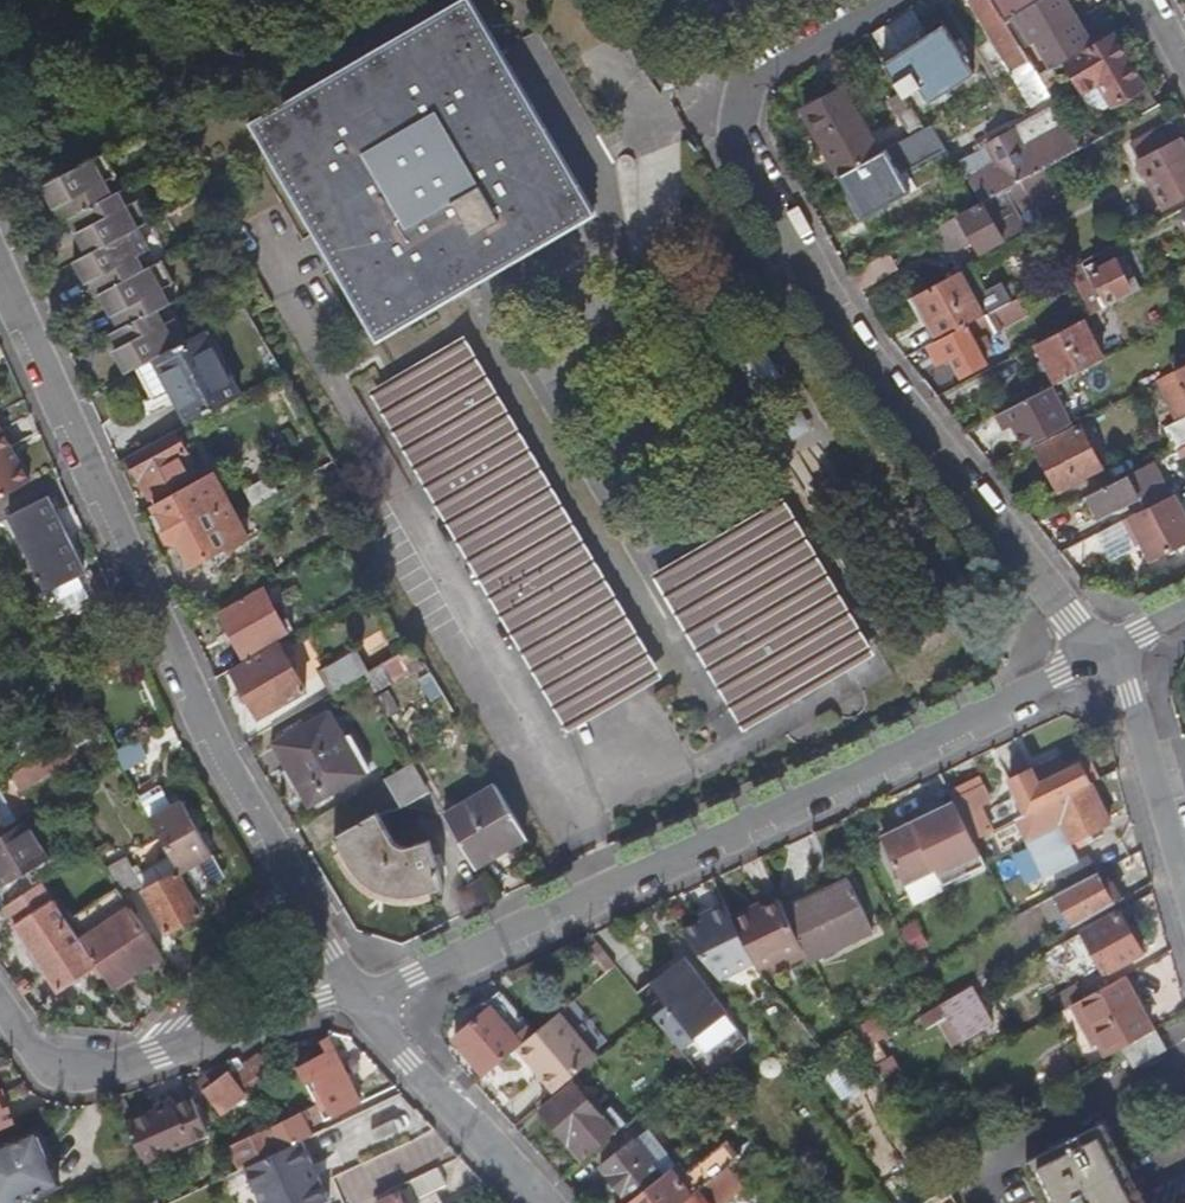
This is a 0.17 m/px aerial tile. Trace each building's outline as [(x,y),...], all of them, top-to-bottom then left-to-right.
[(251,124),(368,325),(488,259),(561,219),(591,203),(475,0),(458,0),(251,124)] [(1031,59),(1030,57),(1029,56),(1007,18),(995,0),(972,0),(1014,69),(1031,59)] [(1014,14),(1010,16),(1014,24),(1019,22),(1032,44),(1036,42),(1052,68),(1095,43),(1069,0),(1005,0),(1014,14)] [(1184,15),(1184,14),(1184,0),(1175,0),(1184,15)] [(1081,15),(1097,43),(1113,34),(1114,33),(1098,5),(1081,15)] [(944,25),(883,62),(905,99),(922,88),(931,103),(977,77),(944,25)] [(1097,43),(1063,64),(1080,93),(1099,83),(1112,106),(1144,89),(1113,34),(1097,43)] [(1039,50),(1029,56),(1030,57),(1031,59),(1042,77),(1051,70),(1039,50)] [(1042,77),(1031,59),(1014,69),(1011,71),(1033,106),(1053,94),(1042,77)] [(805,110),(840,175),(874,158),(899,144),(895,137),(876,147),(844,89),(805,110)] [(971,178),(984,202),(1021,181),(1043,169),(1085,146),(1071,121),(1069,122),(1053,94),(1046,98),(1052,108),(989,143),(990,145),(962,161),(972,178),(971,178)] [(900,114),(912,136),(924,129),(911,108),(900,114)] [(1184,196),(1184,142),(1174,122),(1132,144),(1166,206),(1184,196)] [(104,153),(54,180),(65,200),(68,198),(75,211),(82,207),(90,221),(81,226),(94,248),(85,253),(97,276),(101,274),(108,288),(111,286),(123,309),(127,307),(134,320),(128,323),(136,338),(133,340),(145,362),(158,355),(159,357),(206,331),(205,330),(192,337),(179,314),(165,321),(158,309),(170,302),(162,289),(177,280),(165,259),(145,269),(137,255),(149,248),(138,227),(152,219),(140,197),(126,205),(119,191),(112,195),(104,181),(116,174),(104,153)] [(874,158),(840,175),(867,222),(899,205),(874,158)] [(1058,197),(1043,169),(1021,181),(1030,197),(1036,209),(1058,197)] [(1030,197),(1021,181),(984,202),(930,232),(944,258),(975,240),(982,253),(1005,240),(1005,239),(1010,237),(1007,231),(1022,223),(1012,206),(1030,197)] [(591,203),(561,219),(488,259),(368,325),(377,344),(596,214),(591,203)] [(1070,270),(1094,314),(1144,288),(1131,264),(1127,266),(1122,257),(1098,270),(1094,263),(1084,268),(1081,263),(1070,270)] [(916,295),(940,337),(1013,300),(1004,283),(988,291),(974,264),(916,295)] [(934,341),(940,337),(916,295),(910,298),(934,341)] [(1013,300),(940,337),(934,341),(932,342),(941,360),(954,353),(964,373),(987,360),(982,351),(993,345),(988,336),(1031,313),(1022,295),(1013,300)] [(1083,320),(1038,344),(1059,383),(1104,360),(1083,320)] [(206,331),(159,357),(142,366),(160,399),(176,389),(193,421),(201,417),(240,395),(206,331)] [(571,721),(644,678),(478,392),(486,388),(464,350),(382,397),(571,721)] [(1120,377),(1129,394),(1158,379),(1164,376),(1155,359),(1120,377)] [(1184,393),(1184,366),(1175,371),(1184,393)] [(1175,371),(1164,376),(1158,379),(1179,422),(1184,419),(1184,393),(1175,371)] [(1092,385),(1087,388),(1090,395),(1095,392),(1092,385)] [(1027,439),(1030,445),(1108,405),(1100,390),(1095,392),(1090,395),(1087,388),(1025,420),(1033,436),(1027,439)] [(1179,422),(1167,428),(1178,450),(1184,446),(1184,419),(1179,422)] [(0,426),(0,500),(32,482),(0,426)] [(1081,426),(1038,448),(1061,489),(1102,469),(1081,426)] [(176,432),(129,456),(151,498),(193,475),(183,457),(188,454),(176,432)] [(1178,450),(1090,495),(1094,501),(1101,516),(1121,506),(1126,504),(1162,485),(1168,497),(1184,488),(1184,462),(1184,460),(1184,459),(1184,446),(1178,450)] [(225,500),(211,474),(157,504),(169,528),(166,534),(170,540),(177,542),(183,540),(196,565),(212,556),(229,547),(235,551),(251,536),(244,524),(240,526),(235,519),(236,519),(231,511),(223,509),(225,500)] [(1124,521),(1133,538),(1138,535),(1152,561),(1184,544),(1184,514),(1174,494),(1124,521)] [(9,517),(46,591),(52,589),(79,575),(85,571),(49,497),(9,517)] [(1094,519),(1101,516),(1094,501),(1087,505),(1094,519)] [(666,579),(748,719),(866,650),(784,510),(666,579)] [(229,547),(212,556),(221,564),(235,551),(229,547)] [(361,593),(370,588),(362,573),(353,577),(361,593)] [(63,610),(90,597),(79,575),(52,589),(63,610)] [(224,613),(249,659),(291,634),(266,588),(265,587),(223,611),(224,613)] [(292,637),(235,671),(262,717),(307,690),(289,659),(301,652),(292,637)] [(403,654),(388,662),(397,678),(398,680),(412,672),(414,673),(426,666),(414,647),(409,650),(403,654)] [(325,670),(325,671),(320,675),(324,681),(329,678),(337,692),(365,676),(371,672),(359,650),(325,670)] [(104,673),(98,662),(84,669),(90,680),(104,673)] [(397,678),(388,662),(371,672),(365,676),(374,691),(397,678)] [(12,726),(0,707),(0,733),(12,726)] [(331,712),(277,742),(313,804),(360,776),(341,741),(347,738),(331,712)] [(51,750),(13,773),(21,787),(80,752),(72,738),(51,750)] [(136,748),(119,756),(123,763),(129,773),(145,765),(136,748)] [(1059,757),(1051,761),(1055,769),(1063,765),(1059,757)] [(1090,760),(1083,763),(1089,775),(1096,772),(1090,760)] [(1035,769),(1013,780),(1030,814),(1093,782),(1099,779),(1096,772),(1089,775),(1083,763),(1066,771),(1063,765),(1055,769),(1051,761),(1035,769)] [(415,766),(386,781),(403,810),(428,795),(419,781),(423,779),(415,766)] [(976,840),(991,832),(979,807),(990,801),(978,777),(950,790),(954,798),(956,801),(957,803),(971,830),(976,840)] [(423,779),(419,781),(428,795),(432,793),(423,779)] [(1093,782),(1030,814),(1021,818),(1032,839),(1065,823),(1075,843),(1113,822),(1093,782)] [(498,784),(447,815),(475,862),(507,843),(509,845),(528,835),(498,784)] [(141,796),(153,817),(174,806),(162,785),(141,796)] [(5,826),(18,817),(0,786),(0,817),(5,826)] [(216,888),(201,861),(214,854),(183,800),(174,806),(153,817),(182,870),(183,871),(198,898),(216,888)] [(957,803),(956,801),(905,825),(907,829),(885,840),(907,885),(938,870),(946,886),(989,864),(981,848),(976,840),(971,830),(957,803)] [(379,813),(337,837),(352,867),(355,871),(357,874),(360,877),(363,881),(368,885),(373,889),(377,891),(382,893),(386,895),(392,896),(397,897),(402,897),(406,897),(411,897),(414,897),(419,896),(446,886),(431,840),(413,845),(411,845),(407,846),(405,846),(401,845),(399,845),(397,843),(379,813)] [(0,836),(0,874),(6,884),(29,871),(37,884),(44,879),(65,867),(57,852),(49,857),(27,820),(0,836)] [(1050,877),(1058,892),(1097,870),(1089,855),(1050,877)] [(113,869),(130,894),(144,885),(146,883),(129,858),(113,869)] [(65,867),(44,879),(51,889),(73,877),(66,866),(65,867)] [(182,870),(147,890),(170,931),(205,911),(198,898),(183,871),(182,870)] [(1098,871),(1059,893),(1064,902),(1071,914),(1077,925),(1116,902),(1098,871)] [(477,909),(496,901),(483,878),(465,888),(477,909)] [(4,904),(62,990),(101,964),(84,940),(71,920),(51,889),(44,879),(37,884),(4,904)] [(790,916),(796,928),(860,897),(851,880),(824,893),(826,898),(790,916)] [(71,920),(84,940),(133,907),(119,887),(71,920)] [(860,897),(796,928),(805,946),(812,961),(876,930),(860,897)] [(754,962),(760,969),(805,946),(796,928),(790,916),(782,899),(765,907),(754,913),(752,907),(734,917),(754,962)] [(704,920),(685,930),(722,980),(754,962),(734,917),(727,902),(710,910),(712,916),(704,920)] [(762,902),(752,907),(754,913),(765,907),(762,902)] [(133,907),(84,940),(101,964),(116,986),(164,953),(133,907)] [(710,910),(701,914),(704,920),(712,916),(710,910)] [(1121,910),(1085,931),(1109,973),(1145,951),(1121,910)] [(748,1040),(691,965),(684,970),(677,961),(638,991),(652,1010),(680,1045),(696,1066),(701,1073),(702,1075),(748,1040)] [(17,981),(24,990),(33,984),(26,975),(17,981)] [(1139,1003),(1124,976),(1082,1000),(1097,1027),(1139,1003)] [(1078,982),(1052,997),(1059,1009),(1086,996),(1078,982)] [(933,1010),(926,1014),(933,1026),(944,1020),(958,1043),(969,1036),(968,1035),(993,1020),(973,985),(948,1001),(933,1010)] [(456,1037),(487,1073),(518,1046),(523,1043),(507,1024),(520,1012),(501,990),(476,1011),(480,1017),(456,1037)] [(1154,1028),(1139,1003),(1097,1027),(1112,1052),(1127,1043),(1154,1028)] [(560,1011),(523,1043),(518,1046),(556,1091),(598,1056),(560,1011)] [(877,1014),(858,1028),(868,1048),(883,1039),(889,1035),(877,1014)] [(1163,1046),(1154,1028),(1127,1043),(1137,1061),(1163,1046)] [(338,1115),(363,1102),(334,1046),(328,1037),(322,1040),(329,1050),(299,1066),(308,1081),(317,1077),(338,1115)] [(891,1051),(883,1039),(868,1048),(878,1064),(879,1063),(891,1084),(906,1075),(895,1054),(886,1059),(884,1055),(891,1051)] [(688,1073),(696,1066),(680,1045),(672,1052),(688,1073)] [(238,1068),(252,1092),(278,1078),(264,1054),(247,1063),(242,1056),(229,1060),(236,1069),(238,1068)] [(701,1073),(696,1066),(688,1073),(693,1079),(697,1085),(706,1079),(702,1075),(701,1073)] [(206,1076),(229,1104),(249,1091),(234,1071),(223,1079),(215,1069),(206,1076)] [(543,1111),(585,1160),(624,1127),(608,1110),(603,1114),(575,1083),(543,1111)] [(17,1124),(11,1106),(6,1108),(0,1091),(0,1130),(17,1124)] [(146,1160),(210,1130),(204,1118),(194,1097),(178,1105),(176,1099),(157,1108),(158,1110),(129,1124),(142,1151),(146,1160)] [(270,1128),(281,1150),(305,1139),(315,1134),(308,1118),(312,1116),(317,1125),(328,1120),(319,1103),(270,1128)] [(1105,1121),(1027,1161),(1048,1202),(1146,1202),(1105,1121)] [(245,1167),(249,1165),(281,1150),(270,1128),(235,1147),(245,1167)] [(0,1149),(0,1202),(14,1202),(63,1181),(41,1131),(0,1149)] [(637,1139),(665,1173),(673,1167),(646,1132),(637,1139)] [(602,1165),(630,1201),(665,1173),(637,1139),(637,1138),(602,1165)] [(305,1139),(281,1150),(249,1165),(267,1202),(325,1202),(333,1199),(322,1175),(314,1179),(308,1165),(316,1162),(305,1139)] [(441,1166),(415,1178),(423,1195),(449,1183),(441,1166)] [(630,1201),(628,1202),(682,1202),(686,1200),(694,1193),(673,1167),(665,1173),(630,1201)] [(694,1193),(686,1200),(688,1202),(687,1202),(724,1202),(732,1197),(724,1184),(738,1175),(731,1167),(718,1177),(717,1176),(694,1193)] [(710,1167),(695,1179),(701,1187),(716,1175),(710,1167)] [(380,1202),(405,1202),(401,1194),(380,1202)]
